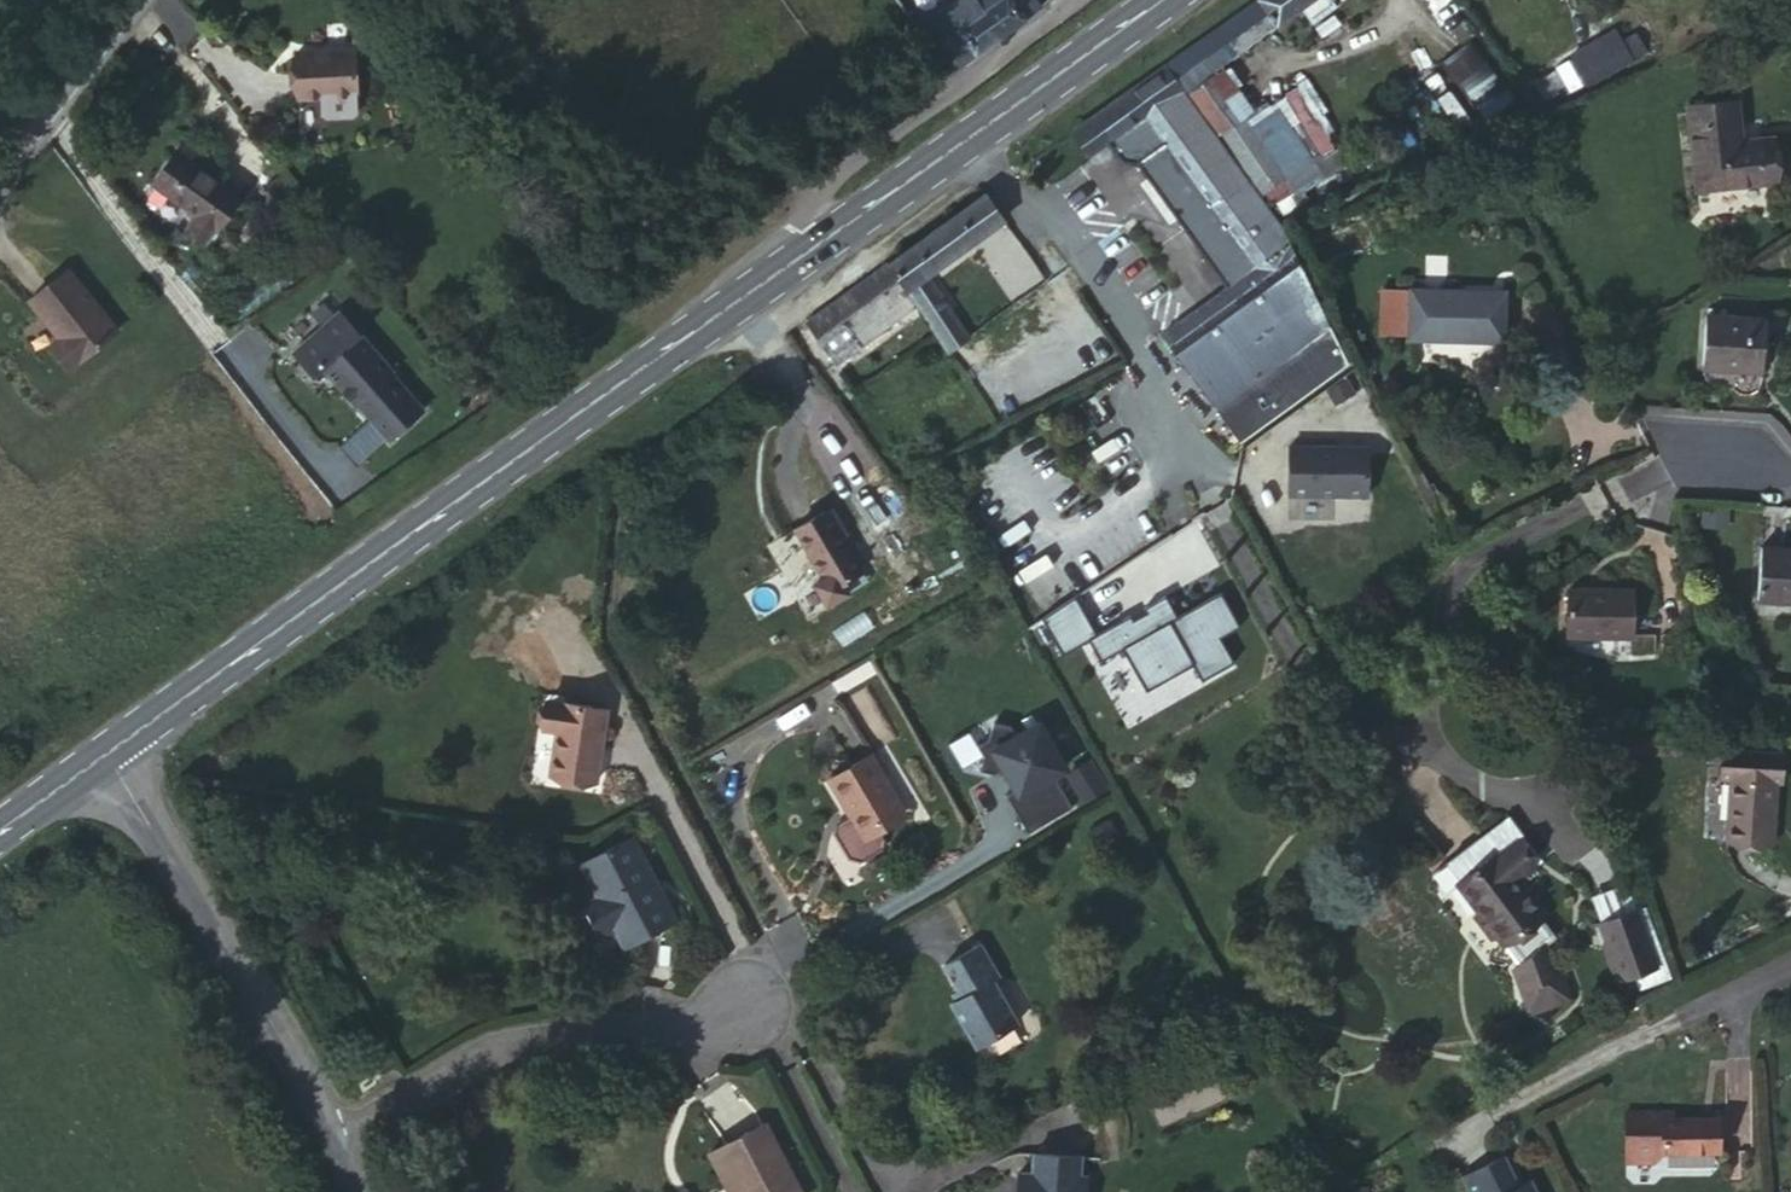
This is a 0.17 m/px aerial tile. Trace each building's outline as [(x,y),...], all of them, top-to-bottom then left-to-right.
[(948,75),(1000,35),(977,0),(954,0),(916,27),(948,75)] [(1000,35),(1039,7),(1034,0),(977,0),(1000,35)] [(1171,61),(1187,85),(1211,69),(1298,8),(1310,26),(1335,8),(1330,0),(1257,0),(1171,61)] [(1614,32),(1572,57),(1589,86),(1645,53),(1635,35),(1621,44),(1614,32)] [(1474,36),(1437,61),(1482,124),(1518,98),(1474,36)] [(352,49),(295,53),(297,97),(354,94),(352,49)] [(1349,363),(1281,227),(1225,147),(1165,65),(1089,118),(1106,143),(1109,141),(1115,149),(1123,160),(1136,165),(1187,235),(1226,287),(1161,334),(1239,441),(1349,363)] [(1211,69),(1187,85),(1264,193),(1285,178),(1241,116),(1244,114),(1211,69)] [(1743,151),(1742,141),(1738,102),(1688,106),(1697,189),(1776,182),(1772,137),(1755,140),(1755,150),(1743,151)] [(1106,143),(1089,118),(1073,130),(1090,153),(1097,148),(1106,143)] [(1755,140),(1742,141),(1743,151),(1755,150),(1755,140)] [(176,153),(190,164),(199,154),(183,144),(176,153)] [(176,186),(170,196),(197,215),(189,227),(205,241),(214,228),(216,229),(239,199),(190,164),(176,153),(160,175),(176,186)] [(153,184),(170,196),(176,186),(160,175),(153,184)] [(1004,220),(985,194),(889,263),(917,304),(948,351),(969,336),(928,275),(1004,220)] [(917,304),(889,263),(793,333),(822,371),(917,304)] [(69,267),(28,301),(58,338),(50,345),(69,371),(117,332),(100,309),(97,311),(94,309),(97,305),(69,267)] [(1411,289),(1410,335),(1453,336),(1453,342),(1503,342),(1505,292),(1411,289)] [(391,439),(424,411),(393,374),(395,372),(343,311),(300,346),(300,355),(316,373),(325,365),(357,403),(359,402),(391,439)] [(1706,317),(1702,368),(1721,369),(1720,387),(1736,388),(1745,395),(1748,395),(1754,392),(1757,389),(1761,382),(1766,319),(1746,319),(1745,321),(1725,321),(1725,317),(1706,317)] [(1721,369),(1702,368),(1702,372),(1704,375),(1710,384),(1714,387),(1720,387),(1721,369)] [(1368,503),(1368,448),(1285,448),(1284,502),(1368,503)] [(826,513),(794,532),(825,582),(815,587),(827,607),(848,594),(842,584),(861,574),(839,537),(844,535),(831,511),(826,515),(826,513)] [(1761,548),(1758,599),(1790,601),(1790,552),(1782,551),(1783,549),(1761,548)] [(1632,591),(1569,589),(1567,635),(1630,637),(1632,591)] [(1095,641),(1073,601),(1036,622),(1059,662),(1085,647),(1098,670),(1123,656),(1144,696),(1190,670),(1200,687),(1233,670),(1217,642),(1239,631),(1220,598),(1176,623),(1165,602),(1095,641)] [(543,729),(551,731),(555,701),(548,700),(543,729)] [(555,701),(551,731),(558,732),(551,774),(597,781),(607,710),(555,701)] [(1010,727),(993,725),(977,776),(992,779),(998,775),(1028,836),(1072,811),(1060,786),(1070,781),(1041,726),(1017,739),(1010,727)] [(1780,781),(1782,754),(1723,751),(1721,777),(1731,778),(1731,777),(1775,781),(1780,781)] [(830,782),(847,809),(863,836),(903,811),(871,758),(830,782)] [(1773,816),(1775,781),(1731,777),(1731,778),(1727,839),(1765,841),(1765,823),(1766,817),(1773,816)] [(863,836),(847,809),(841,813),(860,847),(907,818),(903,811),(863,836)] [(1765,823),(1765,841),(1772,841),(1773,816),(1766,817),(1765,823)] [(1498,824),(1533,866),(1540,860),(1506,819),(1498,824)] [(1461,883),(1459,884),(1478,909),(1478,920),(1488,934),(1499,937),(1520,964),(1515,966),(1532,1009),(1568,995),(1547,943),(1555,936),(1540,916),(1543,914),(1517,879),(1533,866),(1498,824),(1448,864),(1461,883)] [(632,842),(582,867),(599,901),(586,908),(601,938),(615,930),(626,951),(676,923),(664,900),(659,902),(650,886),(654,884),(632,842)] [(1596,894),(1605,920),(1639,908),(1630,883),(1596,894)] [(1599,922),(1619,981),(1636,975),(1642,988),(1674,978),(1657,929),(1648,931),(1639,908),(1605,920),(1599,922)] [(983,947),(976,952),(995,985),(1003,982),(983,947)] [(995,985),(976,952),(945,969),(961,995),(966,1002),(959,1006),(954,1008),(980,1050),(1020,1026),(995,985)] [(966,1002),(961,995),(954,999),(959,1006),(966,1002)] [(1653,1158),(1662,1151),(1718,1151),(1719,1118),(1662,1117),(1662,1110),(1626,1109),(1625,1157),(1653,1158)] [(729,1191),(737,1187),(739,1191),(800,1191),(766,1127),(711,1157),(729,1191)] [(1465,1176),(1473,1191),(1537,1191),(1530,1179),(1520,1185),(1505,1156),(1465,1176)] [(1030,1158),(1028,1176),(1014,1174),(1013,1191),(1082,1191),(1083,1180),(1077,1180),(1078,1163),(1030,1158)]
